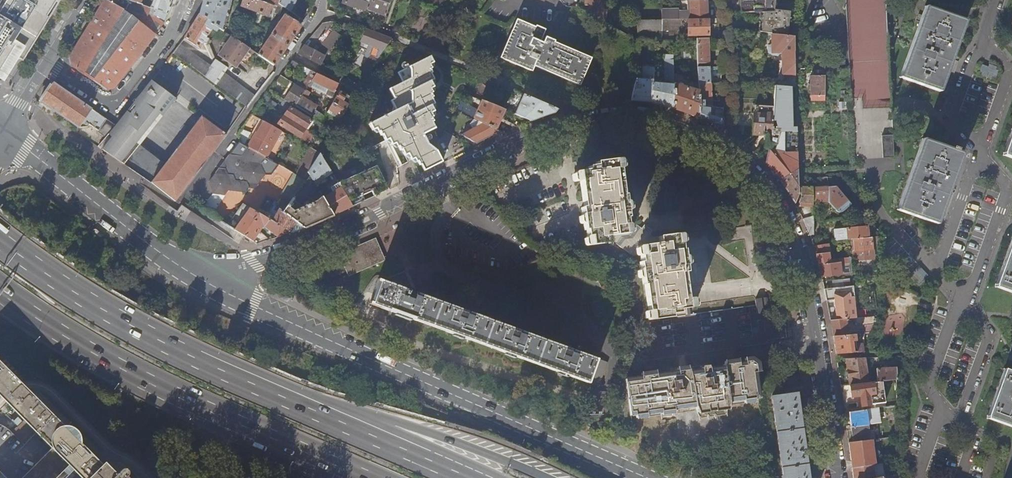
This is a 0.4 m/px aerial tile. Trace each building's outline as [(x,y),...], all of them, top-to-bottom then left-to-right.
[(1,76),(4,72),(1,70),(4,66),(5,67),(6,67),(6,66),(7,66),(8,65),(8,64),(9,64),(9,63),(8,62),(8,61),(7,61),(11,55),(22,62),(61,0),(5,0),(0,8),(0,76),(1,76)] [(106,0),(105,0),(70,57),(72,65),(107,89),(115,88),(165,23),(158,19),(149,14),(151,8),(146,6),(140,4),(130,1),(127,6),(125,11),(115,6),(106,0)] [(151,8),(149,14),(158,19),(165,23),(174,0),(154,0),(151,8)] [(224,31),(232,0),(204,0),(200,15),(213,20),(212,23),(221,29),(224,31)] [(242,5),(271,16),(276,5),(268,2),(261,0),(244,0),(242,5)] [(278,3),(291,12),(297,0),(280,0),(278,3)] [(343,2),(366,10),(367,9),(369,0),(344,0),(343,2)] [(386,15),(391,0),(369,0),(367,9),(386,15)] [(707,0),(678,0),(678,6),(680,6),(681,12),(689,12),(689,17),(708,16),(707,0)] [(775,4),(775,0),(741,0),(742,12),(761,12),(774,11),(774,9),(775,4)] [(885,0),(845,0),(853,161),(893,159),(885,0)] [(940,93),(964,23),(924,8),(899,78),(940,93)] [(783,34),(786,34),(789,11),(774,9),(774,11),(761,12),(759,32),(771,33),(783,35),(783,34)] [(200,15),(186,37),(186,38),(201,48),(205,40),(210,44),(212,41),(207,38),(213,29),(218,32),(221,29),(212,23),(213,20),(200,15)] [(273,34),(288,45),(301,25),(286,15),(273,34)] [(719,18),(688,19),(689,36),(709,36),(709,25),(719,25),(719,18)] [(330,27),(336,20),(331,20),(330,19),(326,20),(299,53),(321,65),(323,61),(326,56),(307,47),(311,42),(316,44),(330,27)] [(638,40),(640,40),(657,39),(663,39),(662,30),(672,30),(672,35),(682,35),(682,19),(653,20),(638,20),(638,40)] [(544,32),(517,20),(513,31),(512,30),(501,57),(532,71),(534,66),(580,85),(591,58),(541,38),(544,32)] [(330,27),(316,44),(311,42),(307,47),(326,56),(340,35),(330,27)] [(392,39),(367,30),(360,41),(382,50),(383,47),(386,48),(392,39)] [(796,86),(794,39),(794,36),(786,34),(783,34),(783,35),(771,33),(771,43),(769,46),(769,51),(773,55),(777,55),(780,51),(783,51),(784,78),(783,78),(782,81),(755,79),(755,83),(774,85),(796,86)] [(259,55),(274,65),(288,45),(273,34),(259,55)] [(206,76),(246,106),(248,107),(256,96),(225,73),(231,64),(237,68),(250,49),(231,36),(219,55),(223,58),(220,62),(216,59),(212,66),(180,43),(173,52),(194,68),(206,76)] [(697,38),(699,84),(711,83),(711,74),(722,73),(721,60),(709,61),(708,38),(697,38)] [(363,71),(368,75),(378,60),(372,57),(363,71)] [(442,162),(433,144),(430,145),(428,144),(424,134),(436,129),(432,122),(434,122),(432,118),(433,117),(432,113),(435,111),(432,105),(435,104),(433,98),(434,97),(432,93),(433,93),(432,89),(435,87),(432,80),(435,79),(432,74),(434,73),(432,69),(433,68),(431,64),(434,63),(432,57),(399,73),(403,82),(390,88),(395,99),(391,100),(396,110),(369,123),(372,130),(376,128),(378,131),(379,131),(381,135),(382,134),(385,140),(389,139),(392,145),(394,144),(396,147),(398,147),(400,150),(401,150),(404,156),(407,154),(410,160),(414,158),(416,163),(418,162),(420,165),(421,165),(424,171),(442,162)] [(653,83),(652,103),(660,105),(662,105),(673,108),(674,63),(674,59),(665,59),(665,78),(664,78),(664,83),(653,83)] [(674,63),(673,108),(685,112),(687,113),(700,118),(699,91),(678,85),(678,83),(681,83),(682,66),(675,66),(675,63),(674,63)] [(985,63),(980,73),(992,79),(997,68),(985,63)] [(309,76),(301,88),(306,90),(310,84),(317,73),(305,67),(302,72),(309,76)] [(636,78),(631,101),(638,101),(641,102),(652,103),(653,83),(654,68),(643,67),(642,79),(636,78)] [(317,73),(310,84),(317,88),(318,86),(323,88),(324,87),(326,88),(324,91),(333,96),(339,84),(325,77),(317,73)] [(287,86),(280,97),(296,106),(302,96),(306,90),(301,88),(281,75),(277,80),(287,86)] [(824,100),(823,76),(809,76),(810,101),(824,100)] [(212,124),(202,117),(166,165),(141,145),(153,129),(177,98),(152,80),(136,100),(116,125),(105,137),(97,146),(126,165),(152,183),(152,182),(174,199),(176,200),(226,134),(214,125),(212,124)] [(105,137),(116,125),(107,119),(52,82),(49,86),(48,85),(47,87),(47,89),(44,94),(42,94),(41,95),(42,96),(39,101),(78,127),(88,128),(91,125),(99,130),(98,131),(105,137)] [(699,91),(700,118),(719,126),(723,126),(723,108),(712,107),(712,100),(719,100),(719,82),(711,83),(699,84),(699,91)] [(797,137),(796,86),(774,85),(773,105),(772,123),(775,127),(780,129),(775,150),(768,150),(766,163),(772,171),(775,175),(779,180),(798,168),(797,137)] [(334,116),(340,120),(349,106),(347,105),(348,103),(351,104),(354,99),(340,91),(329,113),(334,116)] [(515,115),(531,122),(555,113),(558,109),(524,95),(515,115)] [(296,106),(310,115),(317,106),(302,96),(296,106)] [(500,121),(501,118),(505,111),(502,109),(482,101),(473,120),(480,123),(496,130),(500,121)] [(459,110),(472,115),(475,108),(462,103),(459,110)] [(772,123),(773,105),(754,105),(754,133),(766,134),(766,147),(768,150),(775,150),(780,129),(775,127),(772,123)] [(291,107),(285,115),(290,119),(306,129),(312,120),(291,107)] [(304,140),(310,132),(306,129),(290,119),(285,115),(278,124),(304,140)] [(516,128),(519,127),(501,118),(500,121),(516,128)] [(266,156),(281,130),(264,121),(249,147),(266,156)] [(496,137),(504,133),(496,130),(480,123),(478,126),(475,128),(463,135),(477,144),(493,135),(494,138),(496,137)] [(1005,153),(1005,152),(1004,154),(1005,154),(1004,156),(1005,156),(1005,155),(1011,158),(1011,133),(1005,153)] [(937,225),(962,155),(956,152),(957,150),(951,148),(950,150),(922,140),(897,210),(937,225)] [(220,168),(209,182),(213,193),(224,194),(228,191),(245,193),(250,188),(256,188),(266,174),(272,174),(280,164),(266,156),(249,147),(240,141),(226,160),(228,164),(225,168),(222,169),(220,168)] [(311,168),(321,153),(311,147),(302,163),(311,168)] [(316,176),(327,164),(321,153),(311,168),(308,172),(311,176),(313,180),(316,176)] [(692,315),(691,307),(689,307),(688,302),(688,298),(684,269),(679,234),(653,237),(650,235),(646,233),(642,230),(635,224),(627,225),(621,161),(607,162),(606,160),(598,161),(598,166),(590,167),(590,171),(578,172),(579,181),(582,181),(585,207),(582,208),(584,230),(586,230),(588,245),(614,243),(632,256),(639,255),(649,320),(671,317),(671,313),(681,312),(680,308),(687,308),(688,315),(692,315)] [(375,190),(378,195),(389,190),(382,174),(380,175),(375,166),(346,180),(355,199),(375,190)] [(798,168),(779,180),(795,203),(799,193),(798,168)] [(284,193),(293,198),(295,195),(300,188),(308,180),(304,178),(296,173),(284,193)] [(306,221),(311,225),(320,221),(322,220),(334,215),(317,186),(313,180),(311,176),(308,180),(300,188),(295,195),(293,198),(287,207),(306,221)] [(313,180),(317,186),(323,183),(316,176),(313,180)] [(346,210),(353,206),(339,183),(331,188),(341,205),(346,210)] [(813,196),(812,188),(812,187),(801,186),(802,194),(801,195),(813,196)] [(827,187),(812,188),(813,196),(813,203),(827,202),(828,202),(835,212),(836,212),(836,213),(837,213),(838,213),(839,213),(840,213),(840,212),(841,212),(849,205),(834,187),(827,187)] [(478,188),(468,193),(472,201),(485,194),(478,188)] [(813,203),(813,196),(801,195),(798,202),(799,202),(798,206),(813,208),(813,203)] [(267,196),(259,210),(262,212),(270,198),(267,196)] [(230,223),(228,225),(254,241),(263,228),(266,228),(278,237),(288,234),(292,233),(272,221),(268,218),(257,212),(252,209),(243,204),(241,208),(248,212),(238,225),(234,222),(233,224),(230,223)] [(304,223),(306,221),(287,207),(285,209),(304,223)] [(272,221),(292,233),(295,232),(305,228),(283,211),(280,208),(272,221)] [(283,211),(305,228),(308,227),(311,225),(306,221),(304,223),(285,209),(283,211)] [(259,210),(257,212),(268,218),(269,216),(262,212),(259,210)] [(804,223),(809,235),(813,233),(813,221),(804,223)] [(646,233),(650,235),(653,231),(645,226),(642,230),(646,233)] [(853,239),(867,237),(867,227),(834,230),(834,240),(848,239),(853,239)] [(872,249),(871,237),(867,237),(853,239),(854,251),(868,250),(872,249)] [(373,240),(383,262),(386,260),(377,238),(373,240)] [(996,283),(995,285),(996,285),(995,286),(996,286),(997,285),(1011,291),(1011,239),(996,283)] [(373,240),(340,255),(349,277),(383,262),(373,240)] [(829,245),(813,246),(814,248),(815,253),(829,252),(831,252),(829,245)] [(829,252),(815,253),(819,266),(821,276),(852,273),(850,258),(829,259),(829,252)] [(921,284),(929,275),(919,266),(911,275),(921,284)] [(135,288),(126,281),(118,291),(128,298),(135,288)] [(373,305),(590,383),(598,359),(491,320),(407,290),(408,286),(394,281),(392,285),(381,281),(373,305)] [(853,286),(833,288),(836,319),(846,319),(855,318),(856,318),(853,286)] [(770,312),(768,297),(755,299),(758,313),(770,312)] [(836,319),(830,320),(832,332),(833,336),(848,335),(848,332),(846,319),(836,319)] [(641,321),(631,322),(633,334),(643,333),(641,321)] [(864,333),(864,323),(855,323),(856,331),(855,332),(856,334),(864,333)] [(848,335),(833,336),(833,338),(835,350),(836,354),(855,352),(855,344),(854,341),(855,341),(854,334),(848,335)] [(855,344),(855,352),(863,352),(863,343),(855,344)] [(865,358),(846,358),(849,385),(868,383),(865,358)] [(625,380),(631,415),(660,411),(662,419),(662,415),(675,413),(675,417),(676,417),(676,412),(676,409),(695,406),(699,417),(700,421),(701,421),(700,417),(708,416),(709,419),(709,416),(715,415),(715,419),(716,418),(716,415),(726,413),(727,417),(728,417),(727,413),(728,401),(758,397),(754,374),(759,374),(756,361),(723,366),(722,368),(671,375),(670,373),(625,380)] [(0,363),(0,397),(36,435),(74,473),(79,477),(113,477),(0,363)] [(896,380),(896,368),(876,369),(877,382),(896,380)] [(1004,368),(1003,369),(1004,369),(988,415),(987,415),(987,416),(988,416),(987,418),(988,418),(988,417),(1011,426),(1011,371),(1004,368)] [(794,384),(793,375),(781,377),(782,385),(794,384)] [(868,383),(849,385),(851,397),(859,396),(860,406),(870,404),(869,397),(875,396),(873,383),(868,383)] [(782,472),(801,477),(808,477),(796,393),(771,396),(782,472)] [(843,405),(844,412),(848,412),(858,411),(857,403),(843,405)] [(848,412),(852,441),(871,439),(874,439),(873,431),(869,432),(868,425),(874,424),(872,411),(866,412),(866,410),(858,411),(848,412)] [(74,473),(36,435),(24,447),(12,434),(0,446),(0,472),(6,477),(69,477),(74,473)] [(850,458),(851,468),(872,464),(875,464),(871,439),(852,441),(848,442),(850,455),(850,458)] [(853,477),(874,477),(872,464),(851,468),(853,477)] [(129,477),(130,475),(130,474),(130,473),(130,472),(129,470),(128,469),(127,468),(125,468),(120,473),(115,477),(130,477),(129,477)]
